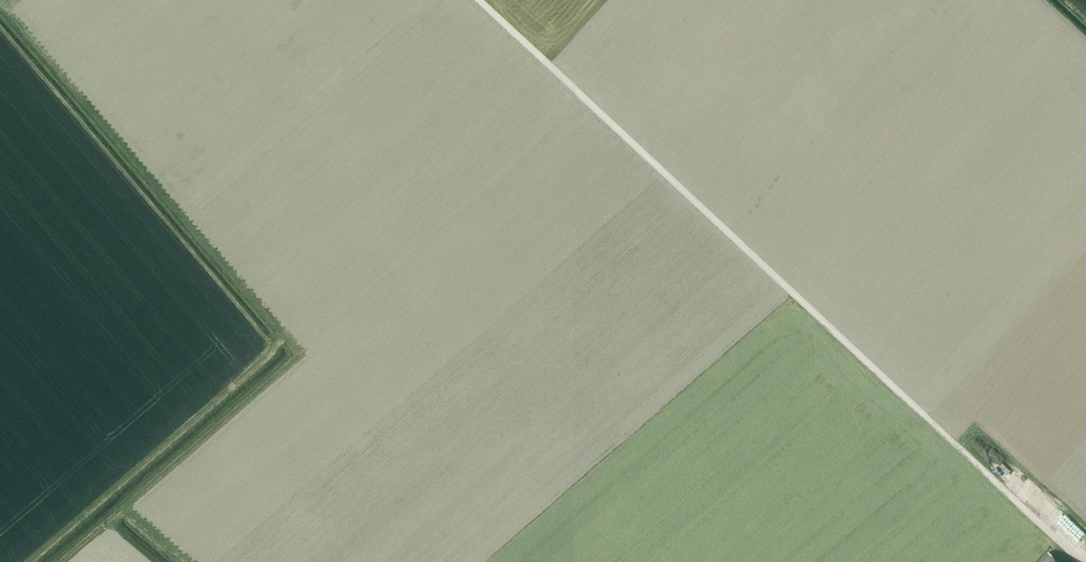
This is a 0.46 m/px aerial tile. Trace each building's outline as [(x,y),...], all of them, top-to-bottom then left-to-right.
[(1040,561),(1058,561),(1048,553),(1040,561)]
